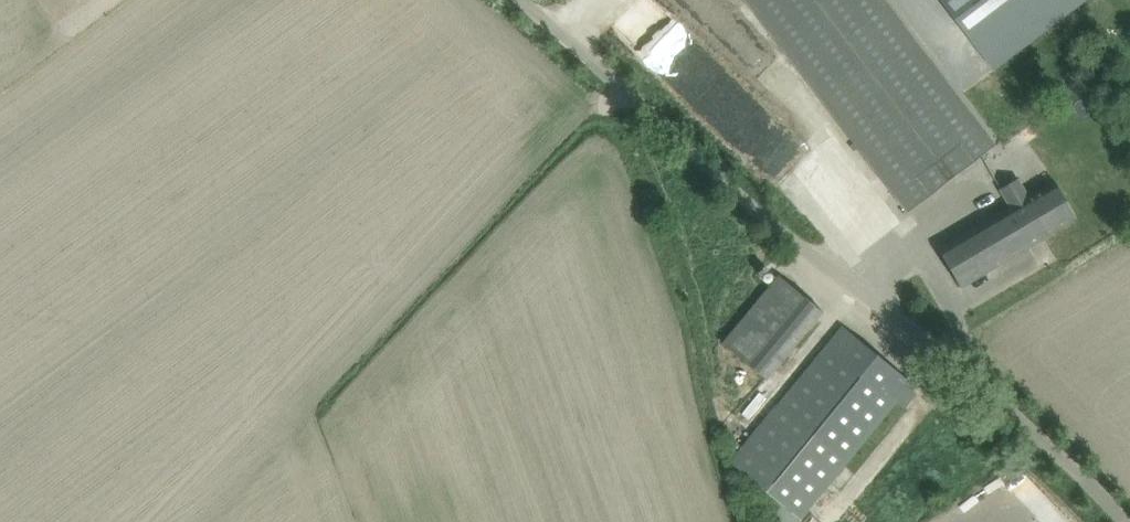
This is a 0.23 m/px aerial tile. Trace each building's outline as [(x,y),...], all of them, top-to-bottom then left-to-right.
[(995,143),(886,0),(746,0),(907,210),(995,143)] [(992,64),(1076,0),(942,0),(992,64)] [(961,286),(980,275),(1045,236),(1044,235),(1077,215),(1056,181),(1028,197),(1019,182),(1015,185),(1003,192),(1011,205),(939,248),(961,286)] [(723,342),(766,378),(822,310),(780,274),(723,342)] [(909,385),(911,383),(843,326),(733,461),(802,517),(835,476),(897,400),(904,406),(917,391),(909,385)]
